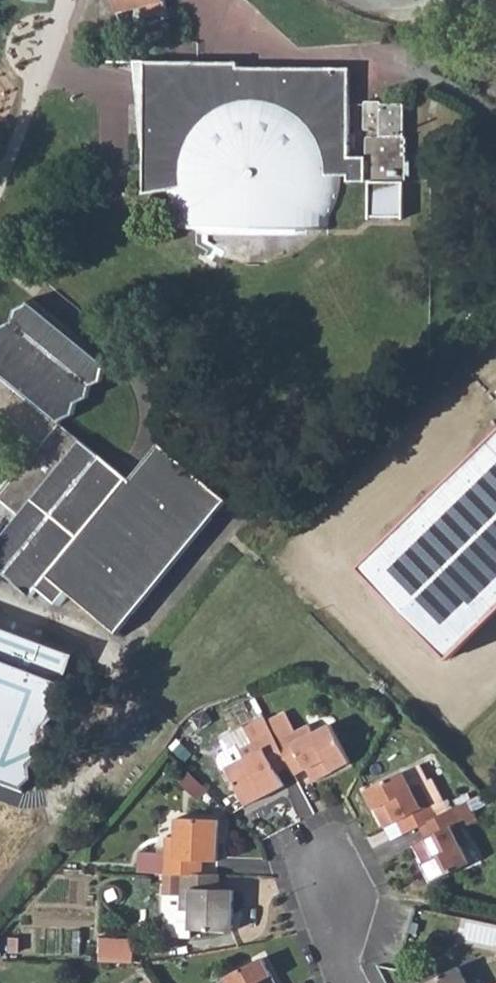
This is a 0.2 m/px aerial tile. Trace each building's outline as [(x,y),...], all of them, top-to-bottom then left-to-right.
[(115,14),(153,4),(157,16),(174,12),(171,0),(112,0),(115,14)] [(151,64),(150,197),(165,195),(168,205),(172,215),(177,225),(177,234),(249,233),(334,233),(334,222),(340,210),(344,199),(346,187),(346,176),(354,175),(355,183),(402,181),(405,175),(404,139),(401,136),(400,107),(397,104),(380,105),(377,100),(361,101),(361,126),(361,129),(362,131),(364,132),(366,132),(368,132),(368,138),(366,138),(366,156),(355,157),(356,69),(250,68),(249,64),(151,64)] [(43,448),(0,500),(0,575),(34,603),(40,595),(59,611),(70,599),(117,638),(227,504),(161,449),(131,486),(60,425),(64,420),(74,415),(77,404),(87,399),(91,387),(102,381),(105,370),(109,365),(33,302),(27,310),(16,314),(13,326),(1,331),(0,337),(0,412),(43,448)] [(357,568),(444,660),(495,612),(495,433),(357,568)] [(23,794),(24,790),(34,780),(34,764),(45,752),(45,734),(55,723),(55,709),(64,698),(65,683),(74,659),(0,631),(0,786),(23,794)] [(290,713),(271,723),(279,737),(290,760),(293,766),(295,769),(308,761),(312,768),(318,779),(354,761),(335,724),(318,732),(314,725),(300,732),(290,713)] [(278,766),(290,760),(279,737),(271,723),(270,722),(251,732),(259,748),(247,753),(243,745),(230,752),(226,754),(250,802),(286,783),(281,772),(278,766)] [(191,732),(183,745),(194,751),(202,739),(191,732)] [(227,745),(230,752),(243,745),(247,753),(259,748),(251,732),(227,745)] [(278,766),(281,772),(293,766),(290,760),(278,766)] [(298,775),(312,768),(308,761),(295,769),(298,775)] [(410,817),(417,830),(425,826),(432,823),(458,810),(454,802),(444,806),(425,766),(406,775),(404,775),(374,789),(392,826),(404,821),(410,817)] [(482,823),(473,803),(458,810),(432,823),(438,835),(431,838),(419,844),(437,880),(475,863),(467,846),(475,842),(469,829),(482,823)] [(169,873),(173,874),(200,874),(200,859),(208,859),(221,860),(222,818),(179,817),(179,836),(170,836),(170,854),(145,853),(145,873),(169,873)] [(404,821),(410,833),(417,830),(410,817),(404,821)] [(425,826),(431,838),(438,835),(432,823),(425,826)] [(208,874),(208,859),(200,859),(200,874),(208,874)] [(218,888),(217,874),(208,874),(200,874),(173,874),(172,894),(168,894),(168,910),(172,914),(172,932),(176,936),(196,937),(196,930),(237,931),(238,888),(225,888),(218,888)] [(101,937),(102,959),(138,957),(137,937),(101,937)] [(264,953),(227,973),(233,982),(280,982),(264,953)] [(483,977),(475,981),(465,964),(427,982),(486,982),(483,977)] [(154,969),(136,981),(137,982),(162,982),(154,969)]
